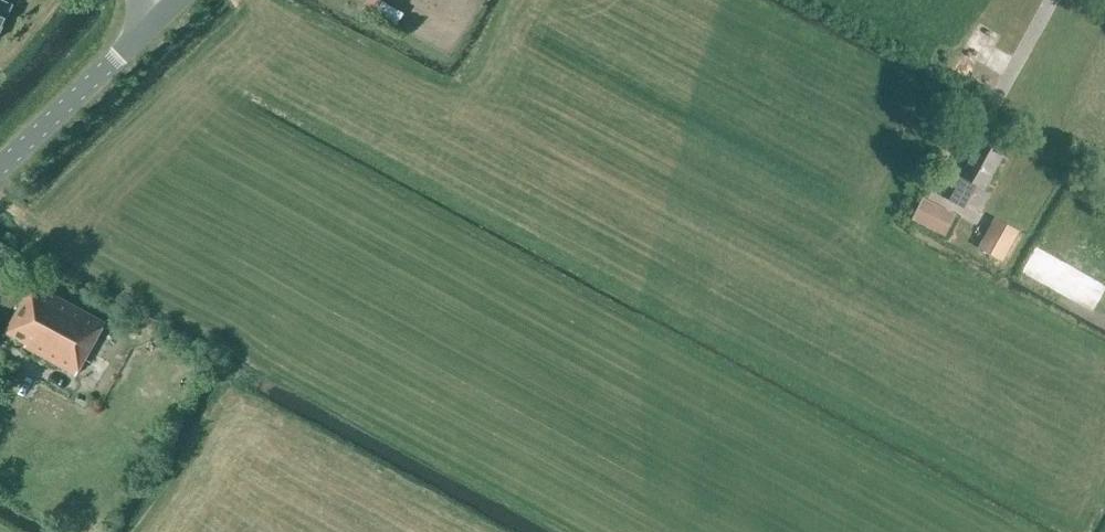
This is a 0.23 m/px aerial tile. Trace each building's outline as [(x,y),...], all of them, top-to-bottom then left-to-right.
[(12,5),(2,0),(0,0),(0,32),(12,5)] [(984,189),(1002,155),(978,142),(960,176),(962,177),(954,192),(967,199),(975,184),(984,189)] [(943,236),(955,214),(923,198),(912,219),(943,236)] [(994,218),(978,247),(1002,261),(1019,232),(994,218)] [(96,338),(105,323),(53,295),(52,298),(31,287),(5,333),(26,344),(24,347),(79,377),(100,340),(96,338)]
